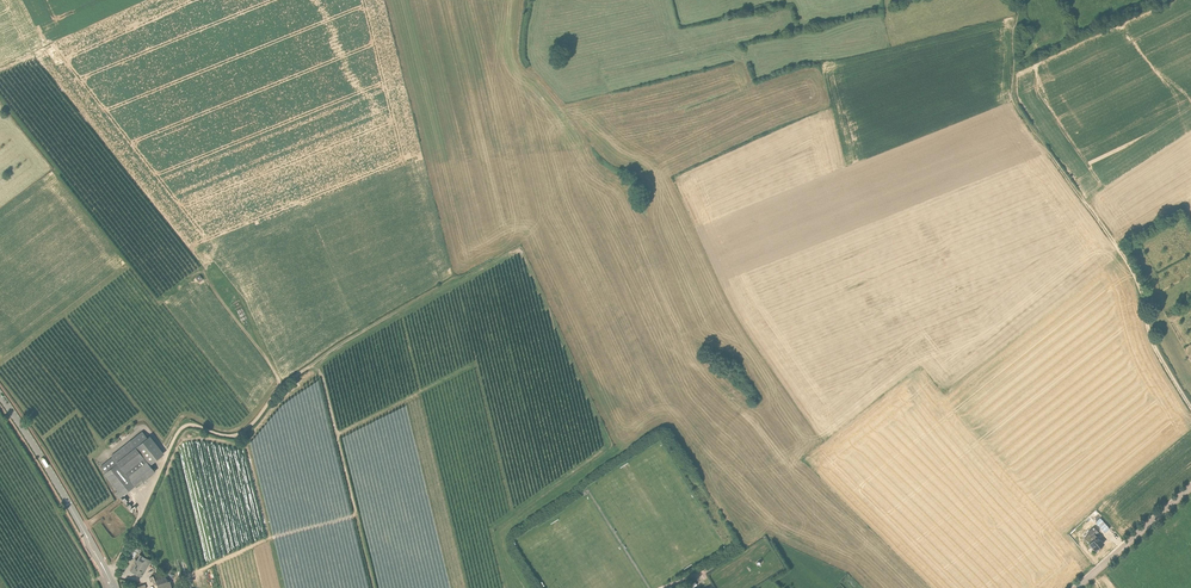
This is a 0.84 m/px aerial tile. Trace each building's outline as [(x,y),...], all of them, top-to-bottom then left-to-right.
[(120,498),(124,495),(121,491),(132,482),(136,487),(155,472),(152,468),(154,467),(152,463),(161,456),(164,454),(150,436),(147,438),(142,431),(111,456),(112,457),(100,467),(105,473),(104,473),(117,490),(115,492),(120,498)] [(110,530),(123,521),(115,510),(103,520),(110,530)] [(1110,529),(1100,518),(1095,522),(1105,533),(1110,529)] [(1095,534),(1098,532),(1094,527),(1088,532),(1089,534),(1085,537),(1089,543),(1096,551),(1103,544),(1095,534)] [(191,570),(189,565),(191,564),(200,565),(193,567),(209,562),(206,555),(204,555),(199,555),(203,553),(197,553),(197,557),(196,554),(193,554),(193,557),(189,556),(189,559),(184,559),(184,562),(185,565),(181,566),(178,566),(180,572),(183,572),(191,570)] [(139,554),(131,571),(140,576),(148,558),(139,554)] [(170,581),(168,581),(163,570),(153,573),(157,585),(158,587),(172,587),(170,581)]
